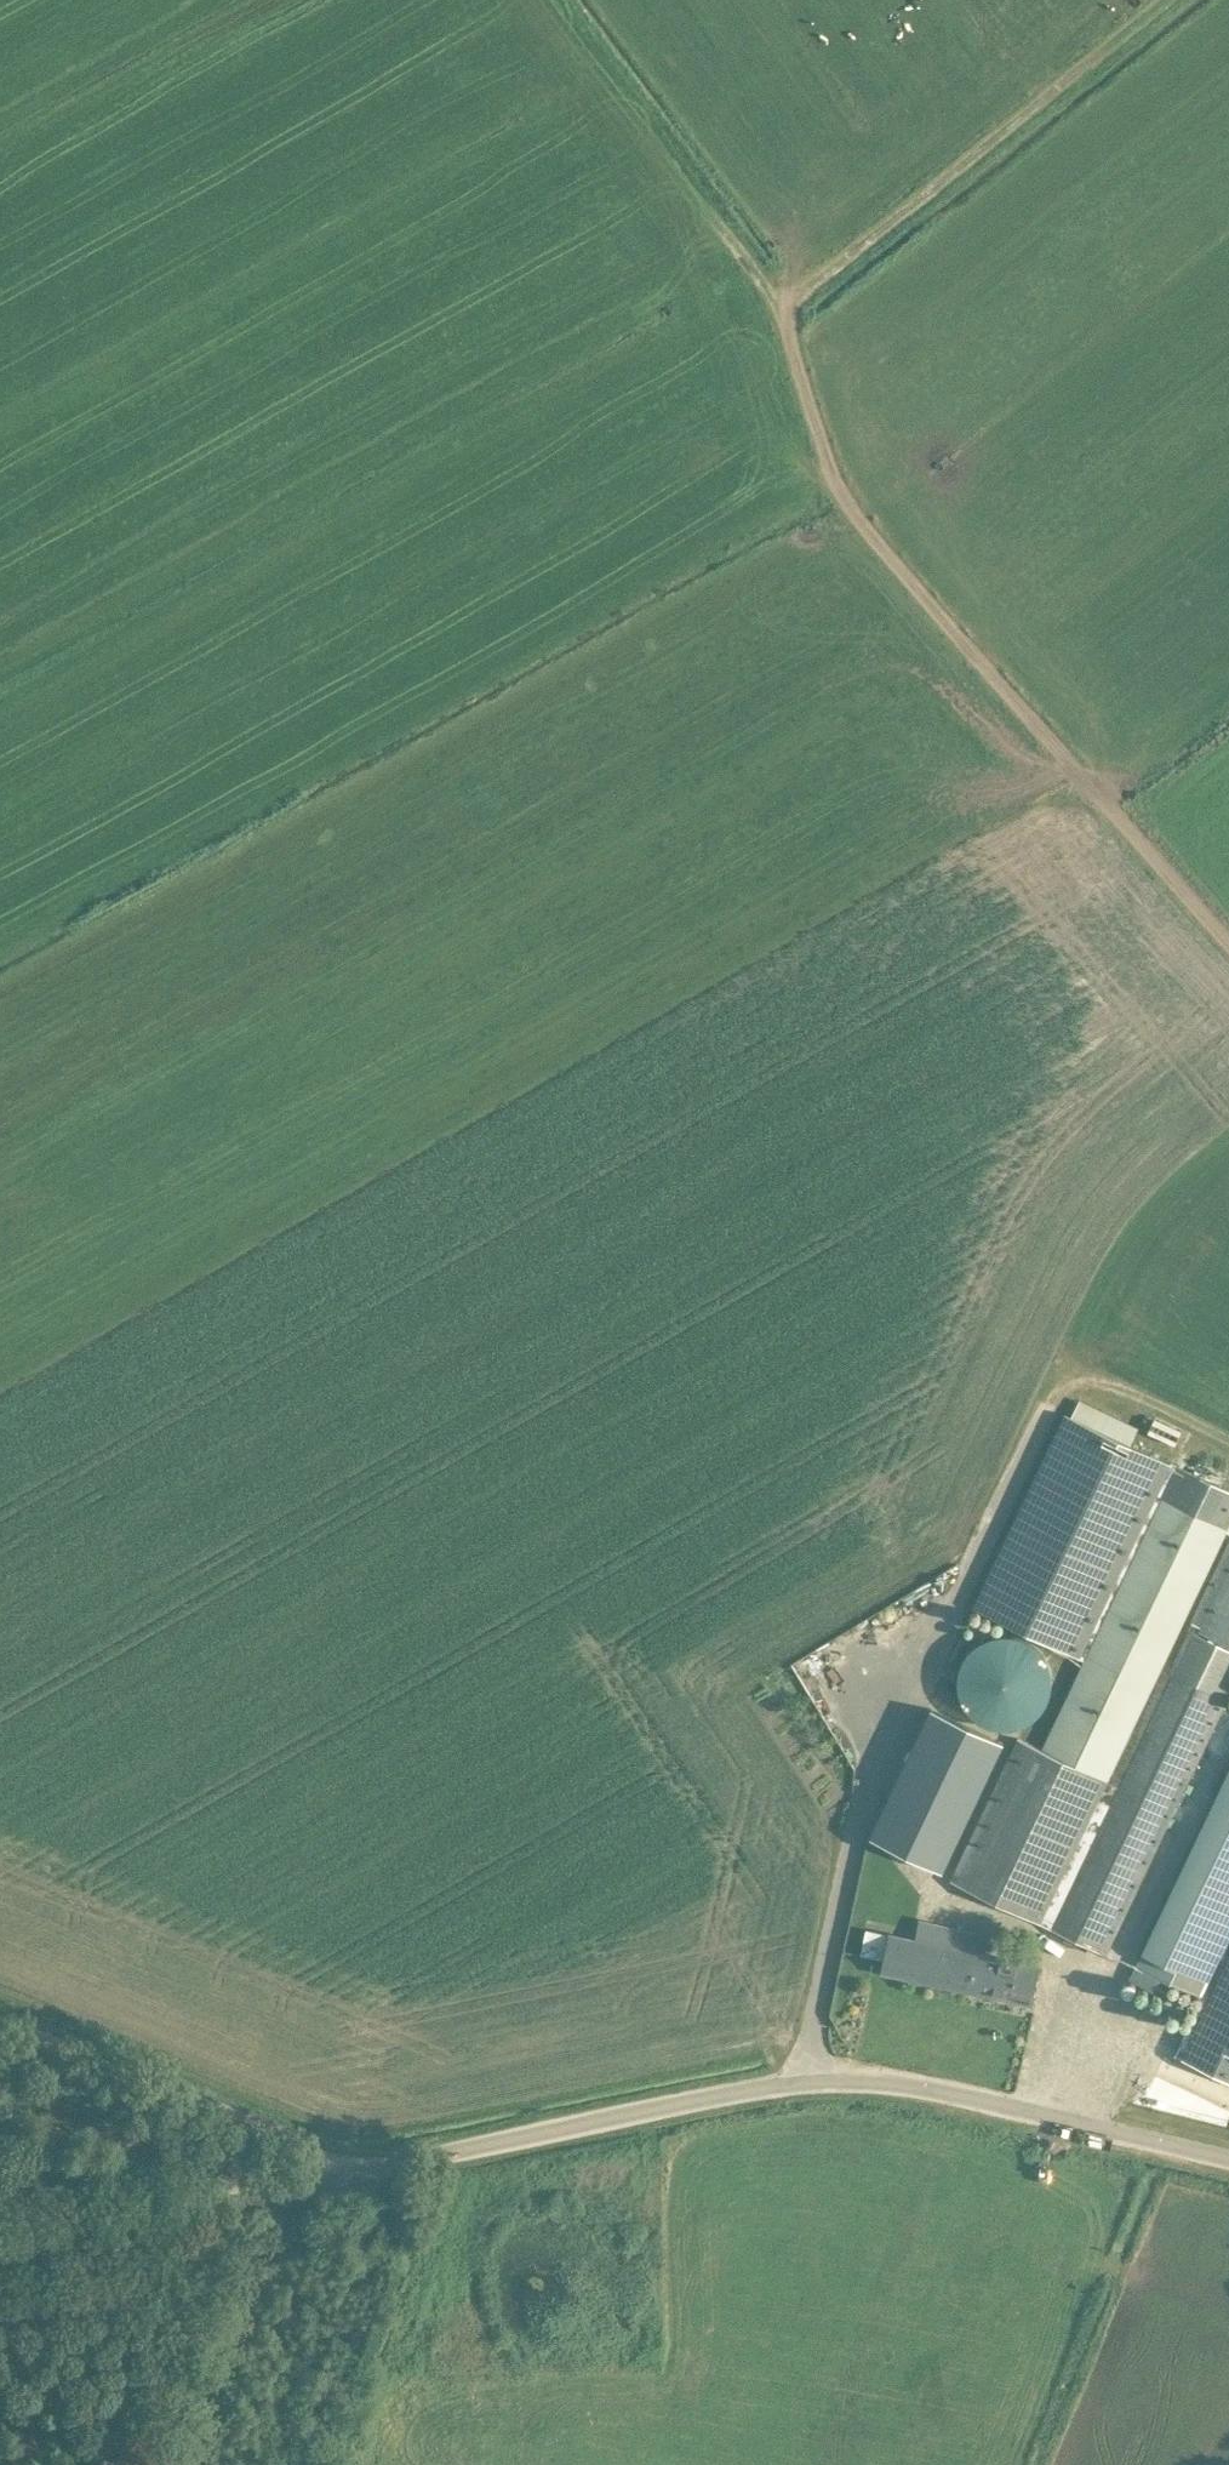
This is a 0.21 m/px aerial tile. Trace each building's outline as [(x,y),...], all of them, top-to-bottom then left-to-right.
[(953,1876),(1042,1917),(1042,1919),(1048,1922),(1059,1927),(1057,1930),(1066,1934),(1067,1931),(1107,1949),(1117,1927),(1226,1694),(1228,1689),(1228,1688),(1228,1648),(1197,1634),(1199,1631),(1202,1625),(1191,1620),(1228,1540),(1228,1493),(1169,1465),(1064,1416),(975,1607),(1080,1656),(1083,1658),(1040,1749),(1018,1738),(953,1876)] [(1199,1631),(1228,1645),(1228,1566),(1202,1625),(1199,1631)] [(959,1678),(959,1682),(959,1686),(959,1690),(960,1694),(961,1698),(963,1701),(964,1705),(967,1708),(969,1711),(971,1714),(974,1717),(977,1719),(981,1722),(984,1723),(988,1725),(992,1726),(995,1727),(999,1728),(1003,1728),(1007,1728),(1011,1728),(1015,1727),(1019,1726),(1023,1724),(1026,1722),(1030,1720),(1033,1718),(1036,1715),(1039,1712),(1041,1709),(1044,1706),(1045,1702),(1047,1699),(1048,1695),(1049,1691),(1050,1687),(1050,1683),(1050,1679),(1049,1675),(1049,1671),(1047,1667),(1046,1664),(1044,1660),(1042,1657),(1040,1653),(1037,1650),(1034,1648),(1031,1645),(1028,1643),(1024,1641),(1020,1640),(1017,1638),(1013,1637),(1009,1637),(1005,1637),(1001,1637),(997,1637),(993,1638),(989,1639),(985,1641),(982,1643),(978,1645),(975,1647),(972,1650),(969,1653),(967,1656),(965,1659),(963,1663),(961,1667),(960,1670),(959,1674),(959,1678)] [(944,1672),(942,1678),(952,1682),(954,1676),(944,1672)] [(930,1708),(870,1836),(942,1871),(1003,1742),(930,1708)] [(1134,1979),(1152,1988),(1159,1974),(1204,1996),(1210,1998),(1228,1958),(1228,1770),(1147,1942),(1137,1964),(1141,1966),(1134,1979)] [(915,1937),(889,1932),(881,1971),(1032,2004),(1039,1967),(980,1954),(985,1933),(919,1919),(915,1937)] [(1175,2055),(1228,2081),(1228,1958),(1210,1998),(1192,2035),(1186,2032),(1175,2055)]
